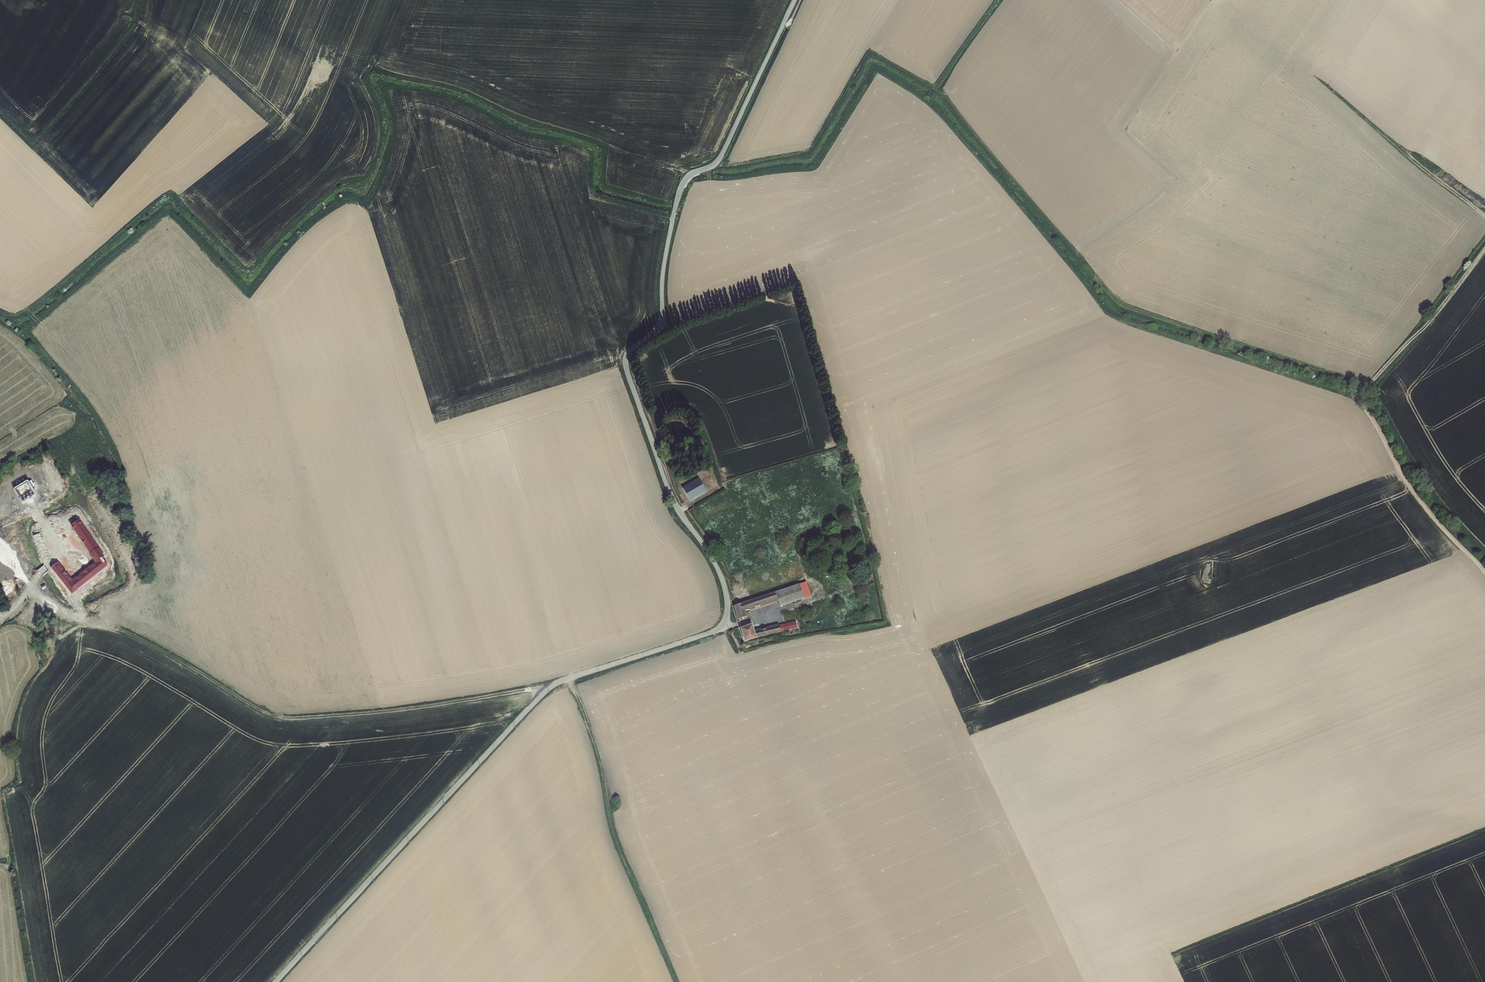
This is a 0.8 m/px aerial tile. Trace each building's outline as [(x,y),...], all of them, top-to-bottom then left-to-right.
[(699,479),(682,488),(690,501),(706,492),(699,479)] [(36,489),(31,481),(16,490),(23,502),(35,495),(32,491),(36,489)] [(79,520),(71,526),(97,563),(72,582),(57,563),(51,568),(72,595),(108,566),(104,562),(106,561),(103,558),(104,557),(79,520)] [(806,582),(799,584),(804,599),(811,596),(806,582)] [(799,584),(734,606),(738,619),(746,617),(744,611),(777,599),(780,607),(804,599),(799,584)] [(741,629),(745,641),(755,638),(787,630),(785,624),(753,632),(751,625),(741,629)]
